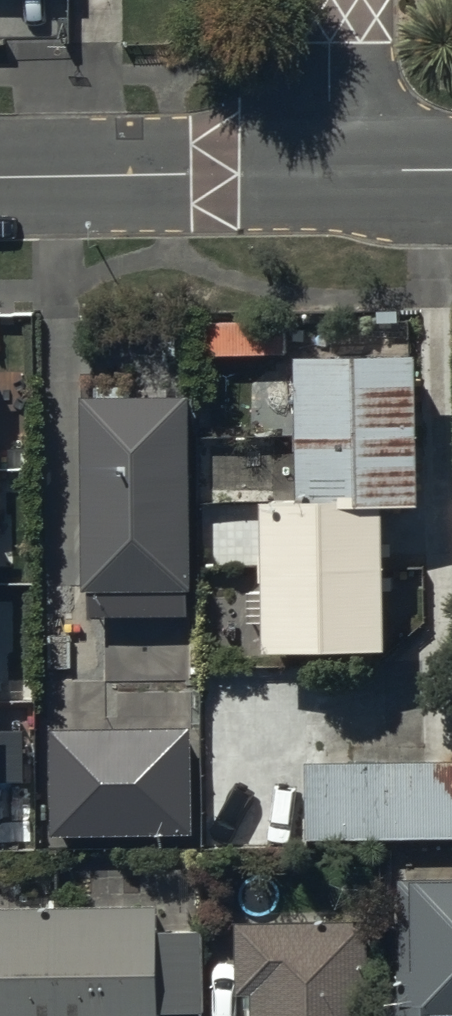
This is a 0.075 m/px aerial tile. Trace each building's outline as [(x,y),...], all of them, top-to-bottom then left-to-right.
[(422,511),(421,356),(303,357),(302,505),(266,505),(268,655),(392,653),(390,511),(422,511)] [(190,404),(79,405),(80,599),(84,599),(84,615),(117,614),(117,621),(185,621),(185,599),(191,599),(190,404)] [(195,730),(54,733),(56,838),(197,835),(195,730)] [(309,766),(309,840),(451,840),(451,766),(309,766)] [(386,1015),(451,1015),(451,865),(415,865),(415,873),(401,873),(401,993),(386,993),(386,1015)] [(0,907),(0,1015),(159,1015),(159,1014),(200,1014),(199,935),(156,935),(156,907),(0,907)] [(235,914),(235,986),(243,986),(243,1002),(251,1002),(251,1015),(371,1015),(370,913),(235,914)]
